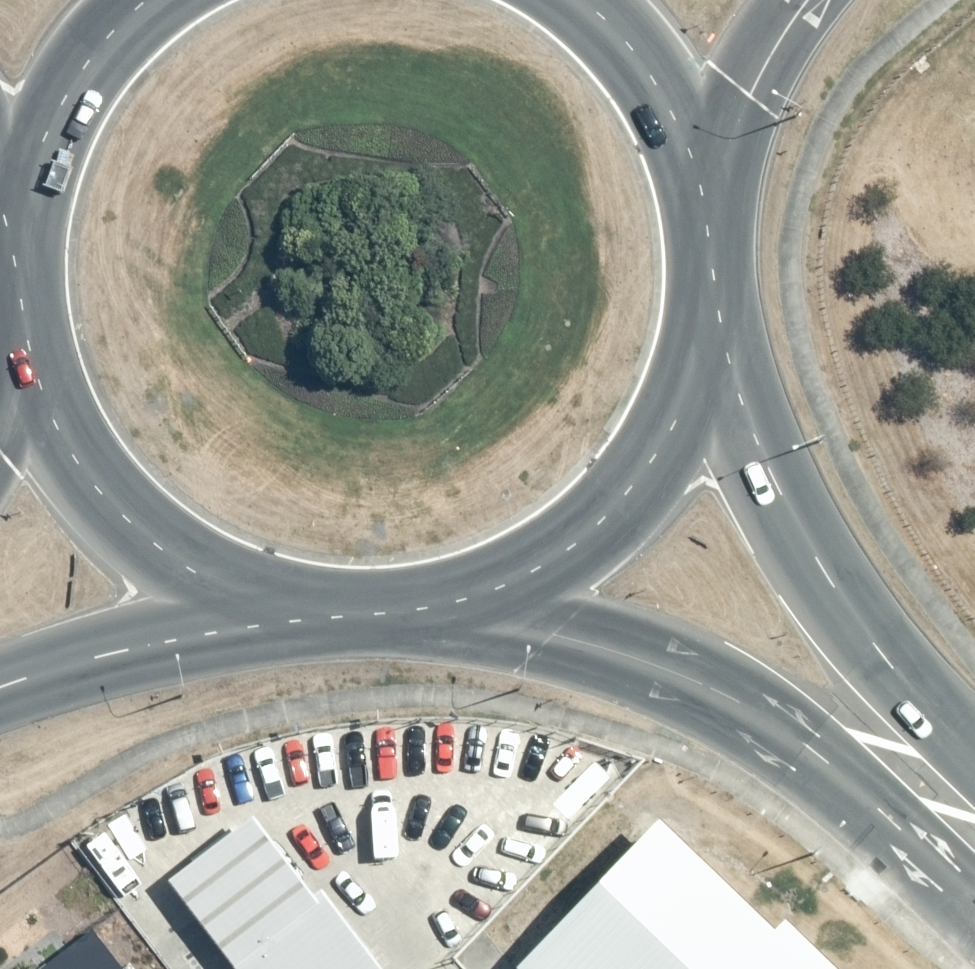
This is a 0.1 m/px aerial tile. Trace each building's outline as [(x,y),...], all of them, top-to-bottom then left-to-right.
[(135,872),(213,968),(340,968),(213,810),(135,872)] [(635,814),(490,964),(495,968),(798,968),(635,814)] [(55,919),(0,960),(0,968),(92,968),(55,919)]
